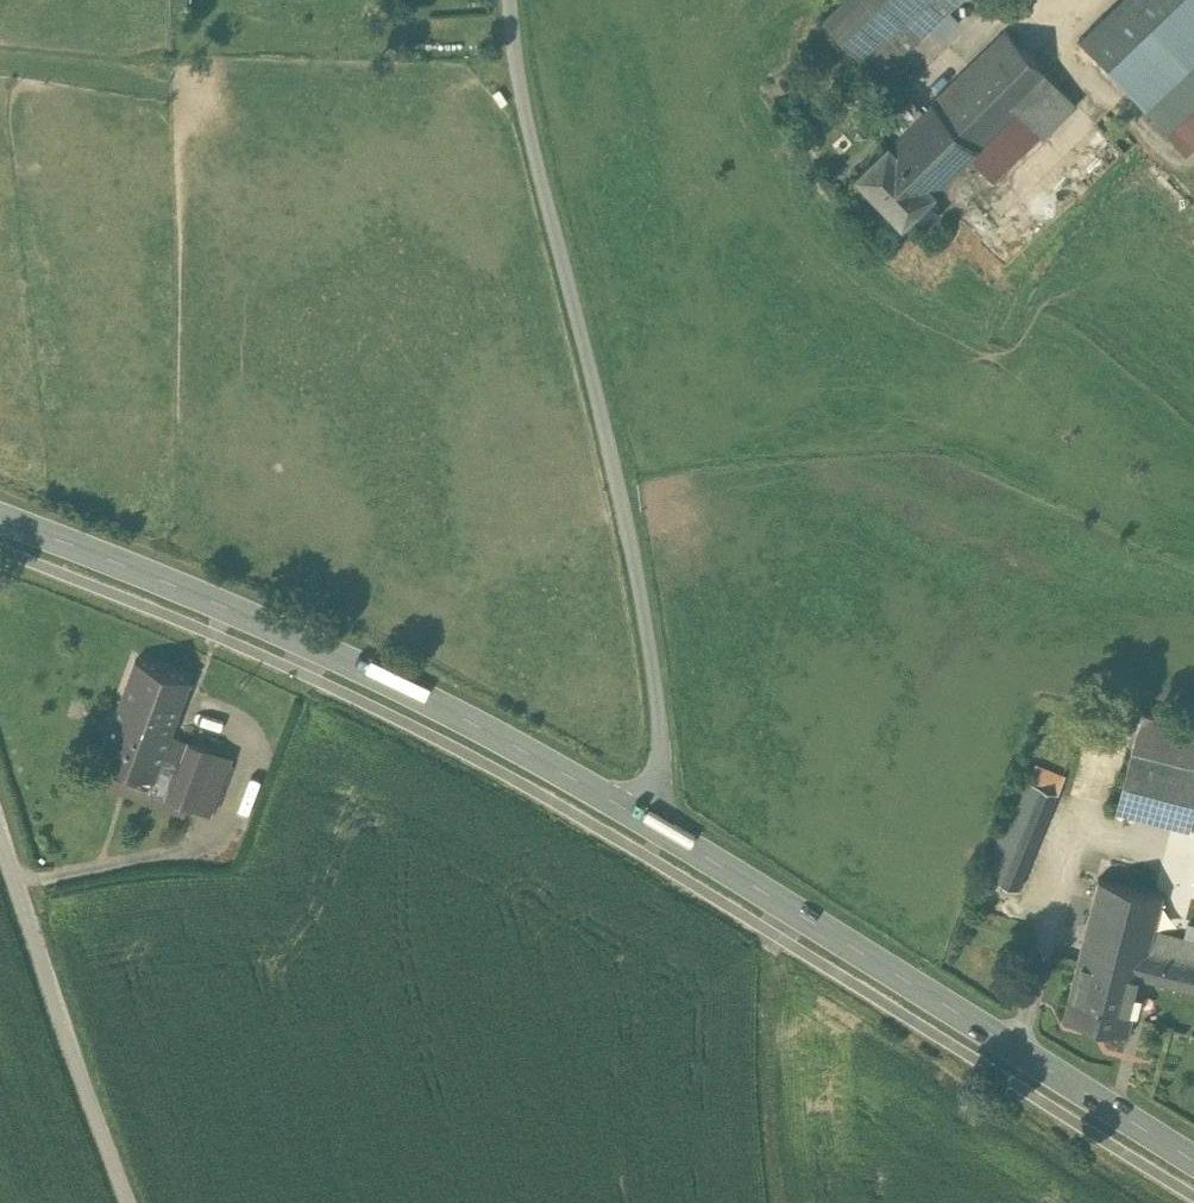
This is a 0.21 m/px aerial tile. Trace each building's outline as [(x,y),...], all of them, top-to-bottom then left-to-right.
[(871,44),(874,40),(872,39),(912,0),(839,0),(825,14),(861,52),(855,58),(872,75),(887,61),(871,44)] [(872,39),(874,40),(893,60),(909,44),(911,46),(959,0),(912,0),(872,39)] [(1079,37),(1109,67),(1179,0),(1118,0),(1079,37)] [(1109,67),(1147,107),(1193,63),(1193,0),(1179,0),(1109,67)] [(890,143),(890,144),(934,189),(1016,109),(1051,76),(1051,75),(1007,29),(890,143)] [(1051,76),(1016,109),(1043,136),(1077,103),(1051,76)] [(934,189),(890,144),(890,143),(889,142),(857,174),(902,222),(912,212),(926,199),(935,190),(934,189)] [(939,212),(926,199),(912,212),(925,226),(939,212)] [(191,678),(137,658),(120,703),(174,723),(191,678)] [(174,723),(120,703),(100,757),(154,777),(166,746),(170,734),(174,723)] [(1142,714),(1132,750),(1193,766),(1193,728),(1142,714)] [(212,750),(170,734),(166,746),(185,754),(170,795),(193,803),(212,750)] [(1132,750),(1117,807),(1189,825),(1193,806),(1193,766),(1132,750)] [(1057,792),(1025,779),(1000,840),(1032,853),(1057,792)] [(1000,840),(985,875),(1017,888),(1032,853),(1000,840)] [(1163,895),(1099,879),(1079,959),(1142,977),(1154,930),(1163,895)] [(1188,923),(1184,938),(1154,930),(1142,977),(1193,990),(1193,925),(1188,923)] [(1079,959),(1078,959),(1064,1016),(1128,1032),(1142,977),(1079,959)]
